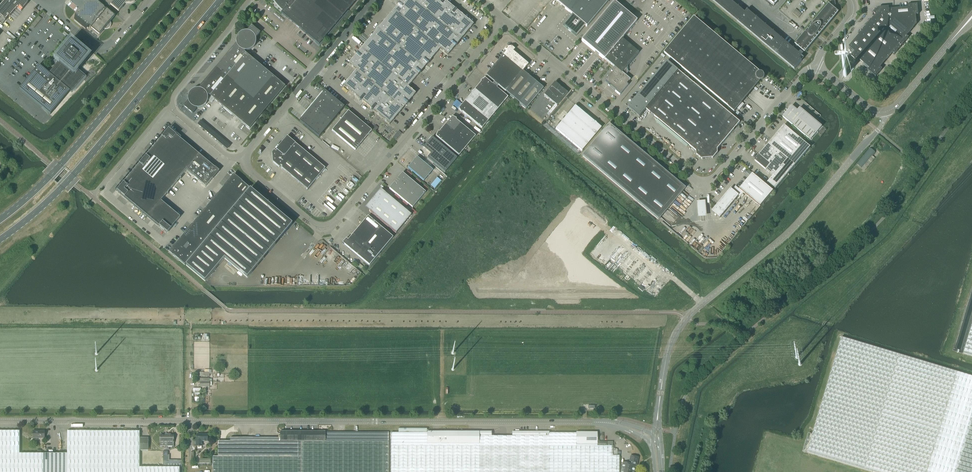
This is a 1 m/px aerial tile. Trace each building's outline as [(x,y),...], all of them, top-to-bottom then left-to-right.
[(28,3),(25,0),(4,0),(0,5),(0,23),(2,25),(9,16),(10,17),(17,8),(21,12),(28,3)] [(107,9),(107,10),(104,8),(104,7),(96,0),(87,0),(75,15),(77,16),(74,20),(86,30),(89,25),(92,27),(91,28),(99,35),(106,27),(109,27),(109,24),(115,16),(107,9)] [(357,0),(272,0),(273,1),(274,3),(276,5),(277,7),(279,8),(280,10),(282,12),(281,13),(319,45),(357,0)] [(454,48),(456,45),(473,25),(457,11),(456,9),(455,9),(446,1),(445,0),(415,0),(414,1),(413,0),(402,0),(399,3),(398,4),(397,5),(380,26),(377,29),(375,32),(357,53),(356,54),(356,55),(348,64),(356,70),(343,86),(360,100),(360,101),(362,101),(390,125),(406,106),(407,105),(406,105),(408,102),(416,94),(408,87),(421,72),(427,64),(440,49),(447,56),(454,48)] [(609,0),(555,0),(572,14),(563,25),(568,30),(568,31),(570,32),(571,32),(576,36),(585,26),(587,27),(609,0)] [(833,18),(838,12),(836,10),(836,8),(836,6),(835,4),(835,2),(835,0),(834,0),(835,3),(835,5),(836,7),(829,4),(810,27),(811,28),(810,30),(808,29),(796,43),(806,51),(817,37),(818,37),(816,36),(818,33),(820,35),(820,34),(833,18)] [(638,53),(622,39),(637,21),(614,2),(581,40),(599,55),(603,59),(603,60),(604,60),(605,59),(614,67),(611,71),(612,72),(605,81),(616,90),(615,91),(620,95),(628,85),(627,84),(630,80),(625,76),(628,71),(625,69),(638,53)] [(907,36),(917,24),(916,15),(918,15),(917,4),(907,5),(907,8),(889,9),(889,7),(878,8),(874,13),(876,15),(849,47),(854,52),(851,56),(857,61),(859,59),(869,68),(868,70),(876,77),(882,69),(880,67),(893,53),(895,54),(908,38),(909,38),(907,36)] [(802,14),(795,9),(792,13),(798,18),(802,14)] [(802,56),(747,10),(737,21),(794,69),(802,61),(799,59),(802,56)] [(760,72),(720,38),(694,17),(664,52),(735,112),(742,102),(757,85),(761,80),(762,80),(763,80),(763,79),(764,79),(764,78),(765,77),(765,76),(764,75),(764,74),(764,73),(763,73),(763,72),(762,72),(761,72),(760,72)] [(236,43),(216,68),(226,77),(246,54),(244,52),(245,51),(246,51),(247,51),(248,51),(249,50),(250,50),(251,50),(252,49),(253,48),(254,47),(255,46),(255,45),(255,44),(256,43),(256,42),(256,41),(256,40),(256,39),(256,38),(260,33),(251,26),(247,31),(246,31),(245,31),(244,31),(243,32),(242,32),(241,32),(240,33),(239,33),(239,34),(238,35),(237,36),(237,37),(237,38),(236,39),(236,40),(236,41),(236,42),(236,43)] [(85,77),(78,71),(90,57),(90,56),(89,56),(85,53),(71,41),(59,55),(55,60),(58,62),(49,73),(39,65),(19,88),(50,114),(70,91),(72,93),(85,77)] [(505,91),(523,71),(528,64),(513,52),(515,50),(511,47),(506,47),(503,51),(505,52),(486,75),(494,82),(493,84),(501,90),(502,89),(505,91)] [(234,83),(254,60),(246,54),(226,77),(234,83)] [(242,90),(261,67),(254,60),(234,83),(242,90)] [(740,122),(678,70),(667,61),(628,107),(640,117),(646,109),(696,151),(696,154),(702,159),(703,159),(711,158),(712,158),(713,158),(718,153),(718,149),(740,122)] [(254,100),(273,77),(261,67),(242,90),(254,100)] [(208,97),(207,96),(209,95),(210,96),(226,77),(216,68),(199,88),(198,88),(197,89),(196,89),(195,89),(194,89),(193,90),(192,90),(191,91),(190,92),(189,93),(189,94),(188,95),(188,96),(188,97),(188,98),(188,99),(188,100),(188,101),(184,106),(192,114),(197,108),(198,108),(199,108),(200,108),(201,108),(202,108),(203,107),(204,107),(204,106),(205,105),(206,104),(207,103),(207,102),(207,101),(208,100),(208,99),(208,98),(208,97)] [(838,73),(839,78),(843,82),(849,81),(852,77),(852,71),(847,68),(842,68),(838,73)] [(512,97),(529,76),(523,71),(505,91),(512,97)] [(519,103),(536,82),(529,76),(512,97),(519,103)] [(218,103),(234,83),(226,77),(210,96),(218,103)] [(266,110),(283,89),(285,87),(273,77),(254,100),(266,110)] [(508,98),(500,91),(501,90),(493,84),(492,84),(484,78),(484,79),(480,81),(481,82),(475,89),(498,109),(508,98)] [(526,109),(543,88),(536,82),(519,103),(526,109)] [(557,106),(568,93),(562,88),(562,89),(560,87),(560,86),(555,82),(544,95),(557,106)] [(226,109),(242,90),(234,83),(218,103),(226,109)] [(498,109),(475,89),(474,90),(471,93),(465,101),(473,107),(481,114),(489,120),(498,109)] [(238,119),(254,100),(242,90),(226,109),(238,119)] [(344,107),(325,91),(312,106),(332,122),(344,107)] [(249,129),(266,110),(254,100),(238,119),(249,129)] [(466,115),(473,107),(465,101),(458,109),(459,109),(461,113),(462,112),(466,115)] [(332,122),(312,106),(299,121),(319,137),(332,122)] [(601,128),(596,124),(575,106),(555,129),(582,151),(601,128)] [(822,126),(813,118),(812,117),(811,117),(800,108),(798,110),(792,106),(783,117),(811,140),(822,126)] [(474,122),(481,114),(473,107),(466,115),(474,122)] [(355,150),(372,131),(348,111),(332,131),(355,150)] [(482,128),(489,120),(481,114),(474,122),(482,128)] [(453,131),(460,123),(456,120),(456,119),(452,117),(446,124),(453,131)] [(461,137),(467,129),(460,123),(453,131),(461,137)] [(461,137),(453,131),(446,124),(439,132),(438,132),(436,135),(436,136),(459,156),(469,144),(461,137)] [(685,188),(609,124),(582,155),(658,220),(685,188)] [(811,147),(784,125),(768,144),(779,154),(787,160),(794,166),(811,147)] [(161,201),(186,171),(205,187),(219,171),(169,129),(117,191),(167,233),(180,217),(161,201)] [(469,144),(475,136),(467,129),(461,137),(469,144)] [(325,168),(287,136),(276,150),(277,150),(276,152),(274,150),(272,153),(272,154),(273,162),(279,167),(281,166),(282,167),(281,168),(307,190),(325,168)] [(457,158),(432,137),(423,148),(430,154),(427,158),(445,173),(457,158)] [(775,159),(779,154),(768,144),(764,149),(775,159)] [(863,166),(872,156),(876,153),(870,148),(857,163),(860,166),(861,165),(863,166)] [(775,159),(764,149),(759,155),(770,164),(775,159)] [(773,176),(787,160),(779,154),(775,159),(770,164),(766,170),(773,176)] [(770,164),(759,155),(754,160),(766,170),(770,164)] [(424,181),(433,170),(417,157),(408,168),(424,181)] [(775,189),(794,166),(787,160),(773,176),(767,182),(775,189)] [(426,192),(402,173),(398,182),(396,180),(389,188),(412,208),(426,192)] [(774,191),(766,185),(752,173),(740,188),(739,189),(736,186),(733,190),(731,188),(727,193),(727,194),(726,195),(725,195),(712,211),(720,218),(739,195),(740,197),(744,193),(760,207),(774,191)] [(185,265),(249,188),(234,175),(169,252),(185,265)] [(435,188),(441,181),(437,177),(431,185),(435,188)] [(247,278),(292,224),(250,189),(186,265),(205,281),(224,258),(247,278)] [(411,215),(384,193),(381,189),(375,196),(365,208),(396,233),(411,215)] [(369,266),(393,237),(368,216),(348,240),(346,239),(342,243),(369,266)] [(963,353),(971,356),(971,323),(963,353)] [(803,451),(873,471),(971,471),(971,376),(842,337),(812,434),(808,433),(806,441),(803,451)] [(209,387),(209,382),(209,378),(200,378),(200,387),(209,387)] [(179,468),(140,467),(140,464),(181,463),(181,457),(149,457),(149,451),(140,451),(140,438),(140,431),(137,431),(135,431),(131,431),(67,431),(67,432),(67,453),(20,454),(19,432),(18,432),(0,432),(0,471),(179,471),(179,468)] [(280,431),(280,438),(280,442),(283,442),(298,442),(325,442),(325,432),(325,431),(280,431)] [(213,456),(213,471),(388,471),(388,432),(358,432),(353,432),(325,432),(325,442),(298,442),(298,457),(218,457),(213,456)] [(478,436),(491,436),(491,432),(478,432),(427,432),(427,433),(427,445),(478,446),(478,436)] [(575,432),(575,433),(575,446),(612,446),(612,442),(598,442),(597,437),(596,437),(596,432),(575,432)] [(427,433),(391,433),(391,471),(619,471),(619,456),(617,456),(617,449),(612,447),(612,446),(575,446),(575,433),(549,433),(549,437),(512,436),(491,436),(478,436),(478,446),(427,445),(427,433)] [(208,442),(208,434),(197,434),(197,442),(195,442),(195,446),(202,446),(202,442),(208,442)] [(160,435),(160,442),(160,447),(174,447),(174,442),(174,435),(160,435)] [(141,438),(140,438),(140,451),(149,451),(149,448),(148,448),(148,438),(144,438),(141,438)] [(230,441),(218,441),(218,454),(218,457),(298,457),(298,442),(283,442),(280,442),(280,438),(248,438),(248,448),(240,448),(240,438),(230,438),(230,441)] [(631,456),(630,461),(629,465),(623,463),(621,471),(634,471),(634,469),(635,469),(638,458),(631,456)]
